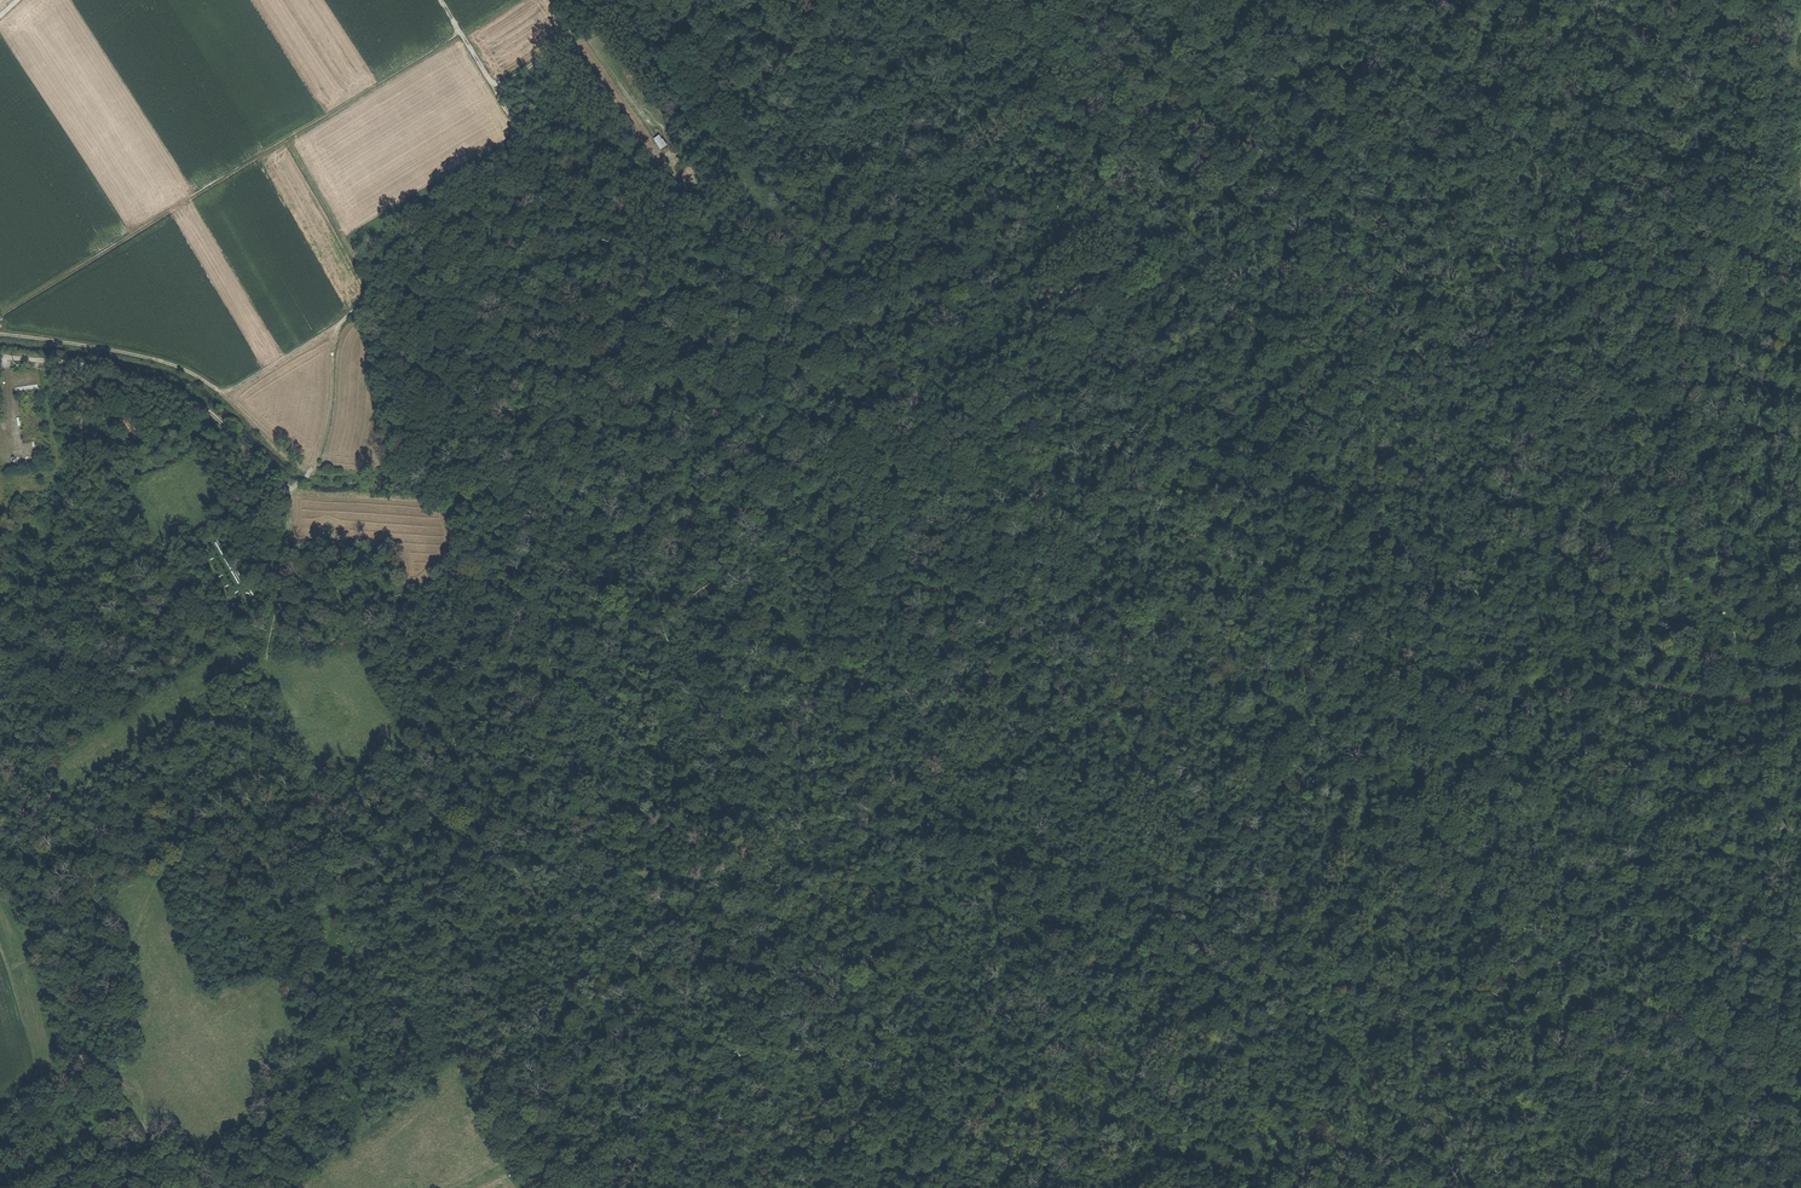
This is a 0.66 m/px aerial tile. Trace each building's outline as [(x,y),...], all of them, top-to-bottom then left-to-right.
[(655,137),(661,148),(668,145),(662,133),(655,137)]
